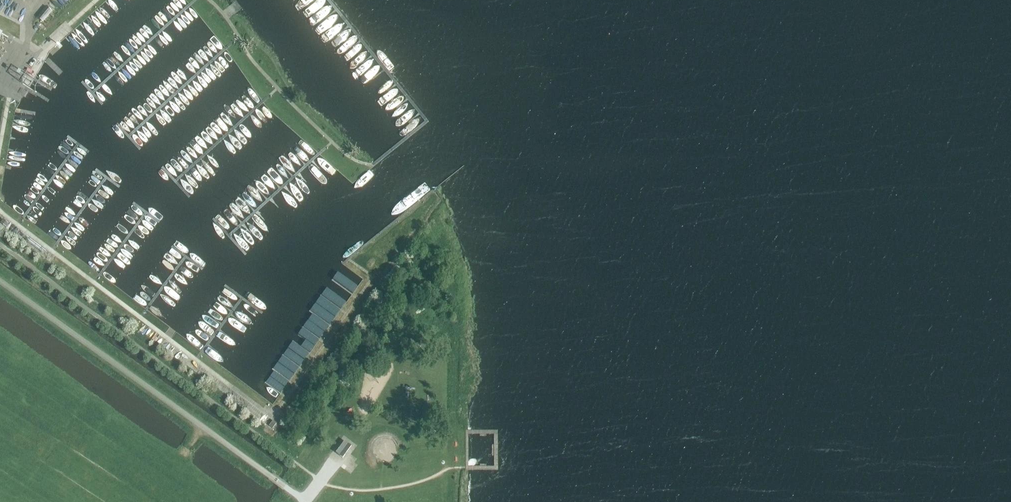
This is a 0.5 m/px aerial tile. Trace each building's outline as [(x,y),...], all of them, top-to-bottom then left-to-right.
[(345,441),(336,453),(343,458),(351,446),(345,441)]
